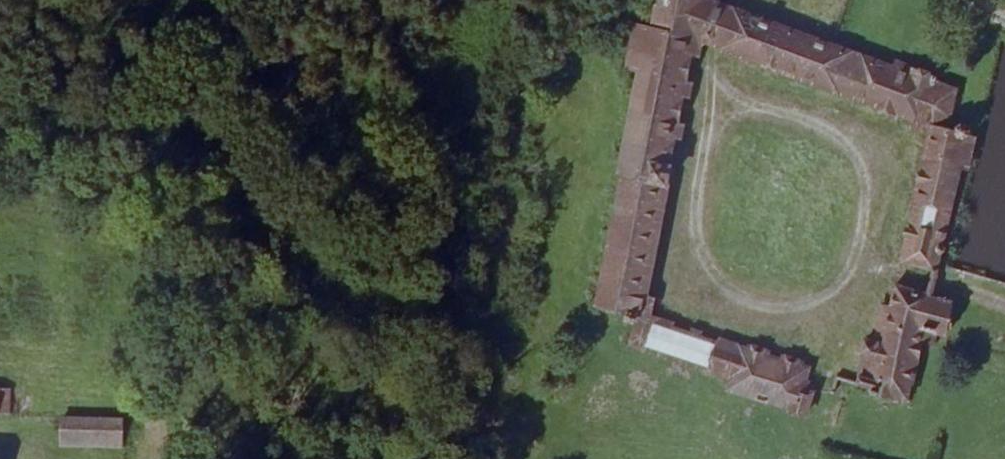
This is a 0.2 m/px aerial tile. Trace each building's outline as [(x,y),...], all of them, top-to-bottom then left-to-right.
[(639,40),(633,73),(643,75),(598,308),(651,318),(699,46),(707,49),(711,50),(913,119),(909,131),(933,139),(897,251),(934,263),(974,138),(951,130),(961,91),(945,86),(948,75),(899,60),(895,68),(819,39),(718,5),(707,2),(708,0),(661,0),(655,29),(642,27),(639,40)] [(929,290),(931,283),(891,274),(886,297),(878,295),(872,319),(879,320),(876,334),(865,331),(857,365),(836,360),(829,385),(844,389),(844,381),(906,394),(918,343),(930,346),(933,334),(939,336),(949,296),(929,290)] [(742,351),(638,322),(629,353),(731,382),(730,387),(809,409),(820,370),(810,367),(812,357),(794,352),(791,364),(769,357),(772,347),(745,339),(742,351)] [(115,434),(119,412),(56,408),(55,430),(115,434)]
